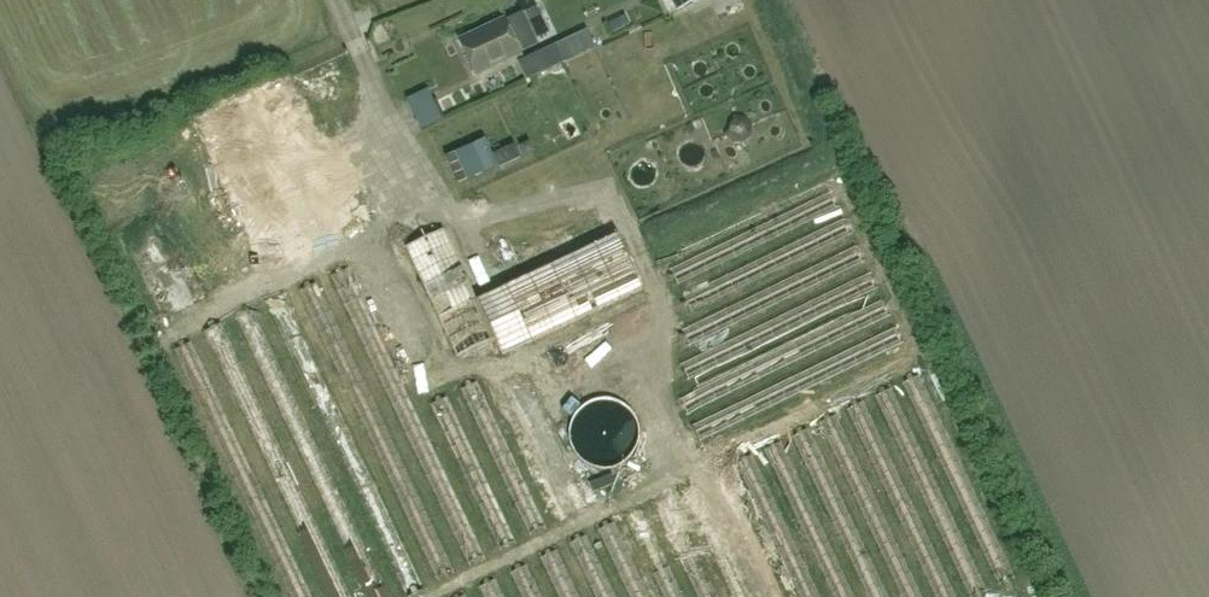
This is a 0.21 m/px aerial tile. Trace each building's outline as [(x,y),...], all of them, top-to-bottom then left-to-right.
[(522,53),(506,19),(461,40),(477,74),(522,53)] [(527,80),(563,63),(555,45),(519,61),(527,80)] [(721,72),(730,93),(750,84),(741,63),(721,72)] [(197,120),(265,265),(358,222),(290,77),(197,120)] [(753,118),(735,121),(738,141),(756,139),(753,118)] [(644,289),(636,273),(617,234),(478,300),(445,228),(406,247),(457,357),(495,339),(503,356),(644,289)] [(638,445),(640,433),(638,422),(633,412),(624,404),(613,399),(602,398),(590,401),(581,407),(573,417),(570,428),(570,439),(573,450),(581,459),(590,466),(602,469),(613,468),(624,463),(633,455),(638,445)]
